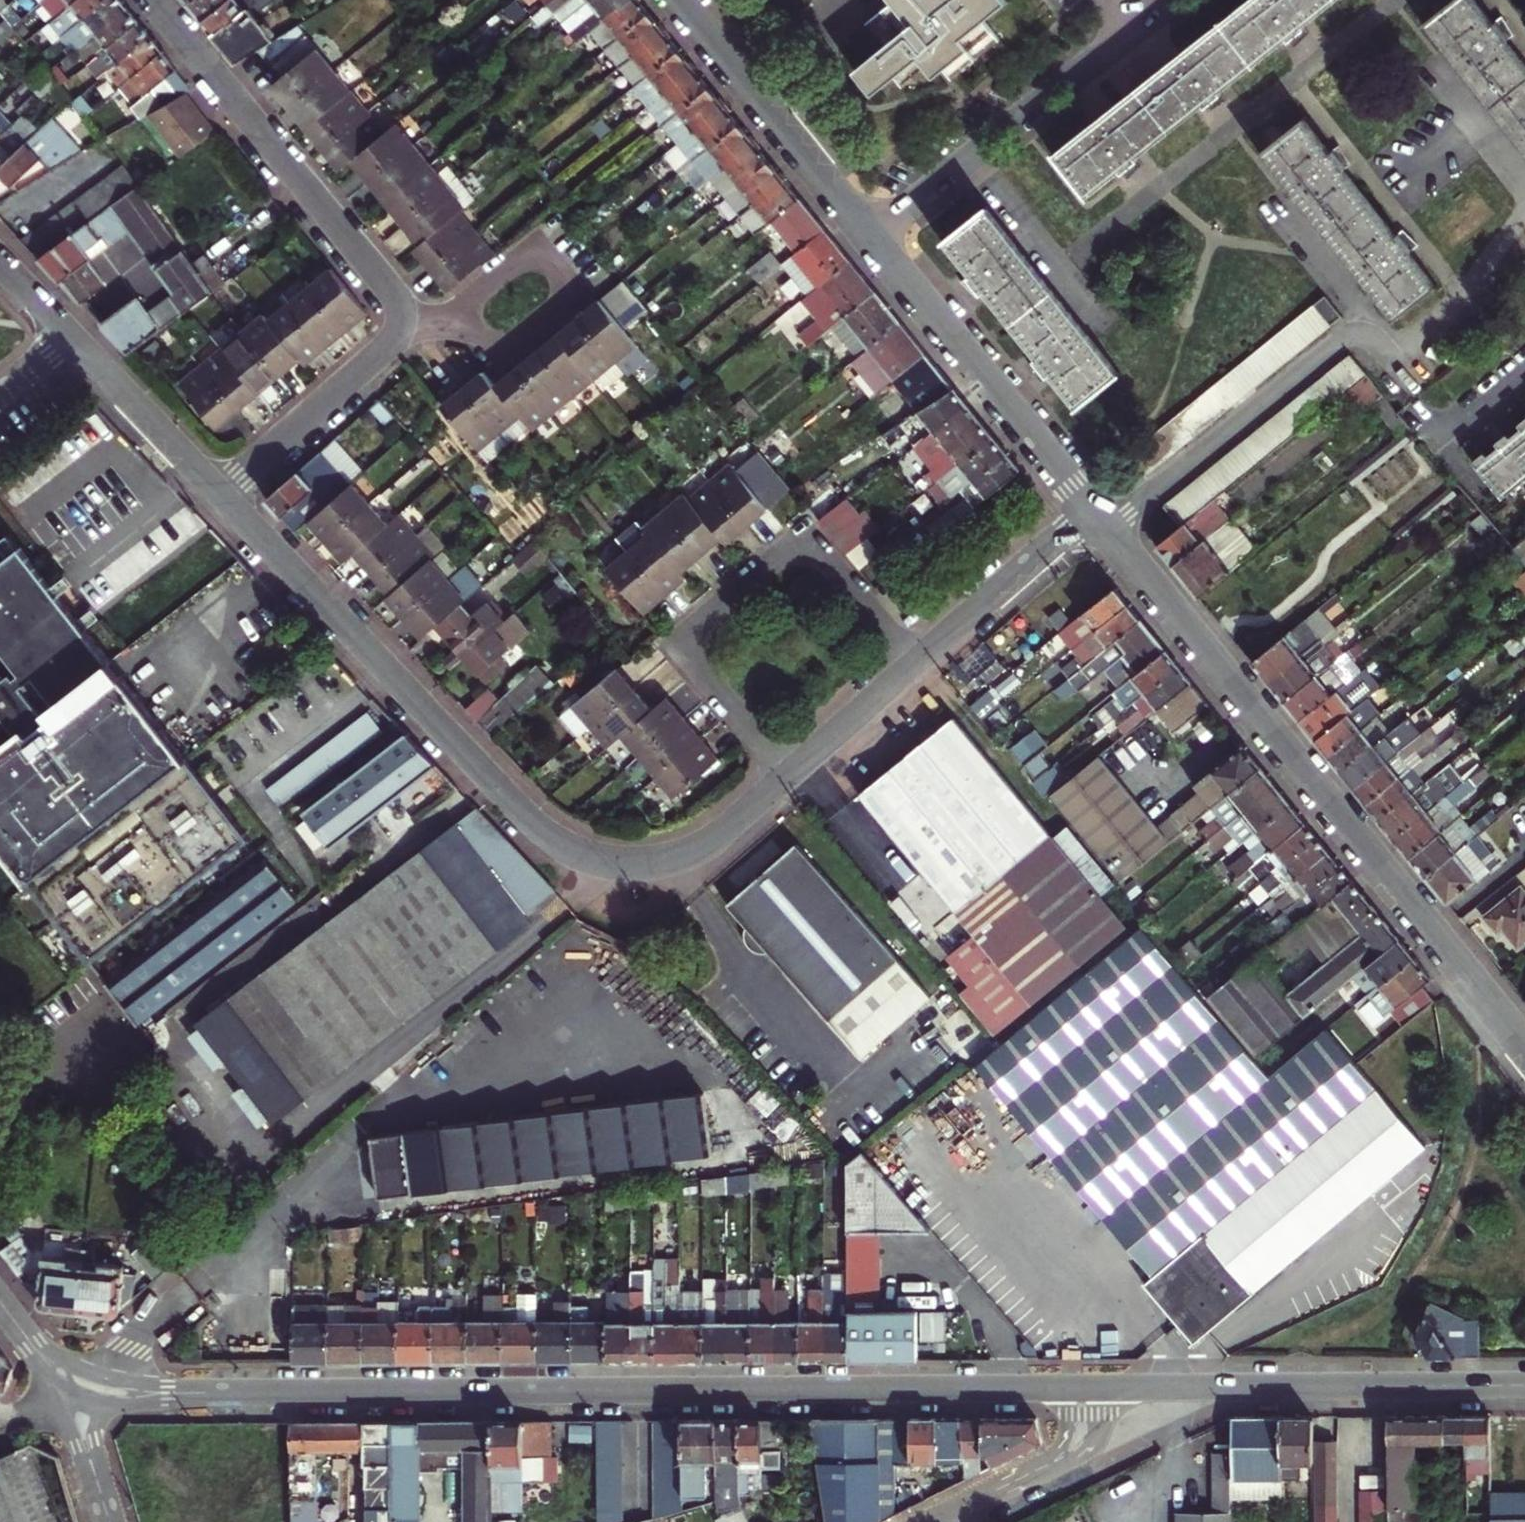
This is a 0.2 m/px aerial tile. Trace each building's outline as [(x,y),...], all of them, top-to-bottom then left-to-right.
[(68,0),(37,0),(36,1),(49,16),(68,0)] [(69,23),(95,0),(68,0),(49,16),(47,18),(58,31),(69,23)] [(69,23),(82,38),(122,5),(117,0),(95,0),(69,23)] [(188,7),(195,16),(214,0),(182,0),(188,7)] [(195,16),(201,23),(207,31),(244,0),(214,0),(195,16)] [(207,31),(220,46),(255,16),(251,11),(264,0),(244,0),(207,31)] [(560,15),(576,35),(590,23),(604,13),(602,11),(615,0),(579,0),(560,15)] [(604,13),(590,23),(604,41),(617,31),(647,6),(643,0),(622,0),(620,2),(619,0),(615,0),(602,11),(604,13)] [(864,14),(883,38),(854,63),(872,85),(894,67),(903,77),(926,58),(933,67),(945,57),(953,68),(998,32),(983,13),(999,0),(882,0),(864,14)] [(1088,191),(1119,167),(1126,176),(1140,158),(1136,153),(1202,101),(1206,106),(1224,96),(1219,88),(1287,34),(1293,42),(1308,26),(1304,20),(1330,0),(1247,0),(1174,58),(1101,116),(1057,151),(1054,147),(1051,150),(1087,197),(1091,194),(1088,191)] [(1423,20),(1426,24),(1429,22),(1524,140),(1524,59),(1509,39),(1516,33),(1503,13),(1494,21),(1476,0),(1449,0),(1423,20)] [(127,12),(122,5),(82,38),(94,52),(133,19),(127,12)] [(649,38),(664,26),(656,16),(647,6),(617,31),(604,41),(620,61),(633,50),(631,48),(647,36),(649,38)] [(255,16),(220,46),(230,58),(236,56),(252,45),(255,43),(270,34),(255,16)] [(139,26),(133,19),(94,52),(84,61),(96,75),(105,67),(145,34),(139,26)] [(281,76),(272,83),(281,94),(288,102),(317,78),(332,65),(295,19),(270,34),(255,43),(281,76)] [(631,48),(633,50),(620,61),(635,79),(648,68),(678,44),(671,35),(664,26),(649,38),(647,36),(631,48)] [(153,44),(145,34),(105,67),(118,82),(127,75),(158,49),(153,44)] [(686,54),(678,44),(648,68),(635,79),(650,98),(663,87),(662,85),(677,73),(680,76),(695,65),(692,61),(686,54)] [(133,81),(123,89),(141,113),(145,110),(175,93),(180,90),(187,86),(172,66),(167,60),(158,49),(127,75),(133,81)] [(21,75),(29,84),(0,110),(0,129),(3,126),(8,122),(54,79),(45,68),(38,60),(21,75)] [(332,65),(317,78),(288,102),(297,113),(305,123),(350,87),(332,65)] [(664,115),(708,81),(701,72),(695,65),(680,76),(677,73),(662,85),(663,87),(650,98),(664,115)] [(77,91),(65,76),(57,83),(70,98),(77,91)] [(708,112),(724,100),(717,92),(708,81),(664,115),(679,133),(692,123),(691,121),(706,109),(708,112)] [(368,109),(350,87),(305,123),(315,135),(324,145),(368,109)] [(178,150),(209,129),(192,108),(188,104),(190,102),(180,90),(175,93),(145,110),(178,150)] [(691,121),(692,123),(679,133),(678,134),(693,153),(738,117),(732,109),(724,100),(708,112),(706,109),(691,121)] [(1304,108),(1256,147),(1260,151),(1263,149),(1392,306),(1389,309),(1392,312),(1440,272),(1437,268),(1433,271),(1409,242),(1419,234),(1401,220),(1396,226),(1344,163),(1351,157),(1340,137),(1330,145),(1304,114),(1308,111),(1304,108)] [(341,165),(352,156),(385,129),(368,109),(324,145),(332,155),(341,165)] [(79,149),(50,116),(24,140),(17,147),(0,163),(0,174),(1,175),(8,182),(40,152),(52,164),(79,149)] [(747,128),(738,117),(693,153),(692,154),(706,172),(708,170),(721,160),(720,158),(735,146),(738,149),(753,136),(747,128)] [(413,139),(396,119),(385,129),(352,156),(361,167),(368,176),(413,139)] [(24,140),(8,122),(3,126),(9,132),(6,135),(17,147),(24,140)] [(3,126),(0,129),(0,163),(17,147),(6,135),(9,132),(3,126)] [(720,158),(721,160),(708,170),(724,189),(736,178),(767,154),(762,148),(753,136),(738,149),(735,146),(720,158)] [(431,162),(413,139),(368,176),(378,189),(386,199),(431,162)] [(767,154),(736,178),(724,189),(739,207),(752,197),(751,195),(765,184),(768,187),(784,174),(777,166),(767,154)] [(122,191),(135,182),(119,159),(105,169),(122,191)] [(431,162),(386,199),(394,209),(403,219),(448,182),(431,162)] [(110,199),(122,191),(105,169),(94,177),(110,199)] [(751,195),(752,197),(739,207),(754,226),(767,216),(769,214),(798,191),(790,181),(784,174),(768,187),(765,184),(751,195)] [(110,199),(94,177),(83,185),(99,207),(110,199)] [(77,244),(95,231),(101,240),(122,224),(168,289),(146,304),(161,324),(175,313),(199,295),(222,279),(223,278),(200,248),(189,256),(152,203),(135,182),(122,191),(110,199),(99,207),(86,216),(75,224),(64,232),(52,240),(42,247),(34,253),(55,275),(59,280),(77,299),(101,277),(81,254),(83,252),(77,244)] [(464,203),(448,182),(403,219),(411,229),(420,240),(458,208),(464,203)] [(99,207),(83,185),(70,194),(86,216),(99,207)] [(823,222),(808,204),(798,191),(769,214),(793,245),(823,222)] [(86,216),(70,194),(59,202),(75,224),(86,216)] [(75,224),(59,202),(48,211),(64,232),(75,224)] [(967,287),(973,293),(980,287),(1032,354),(1027,358),(1032,372),(1035,378),(1045,370),(1071,402),(1067,404),(1070,408),(1119,369),(1117,366),(1115,368),(986,208),(989,206),(986,202),(937,238),(940,243),(944,239),(967,271),(958,278),(967,287)] [(431,266),(475,229),(458,208),(420,240),(413,245),(422,256),(431,266)] [(64,232),(48,211),(36,219),(52,240),(64,232)] [(52,240),(36,219),(26,227),(42,247),(52,240)] [(789,248),(814,280),(848,253),(833,235),(823,222),(793,245),(789,248)] [(42,247),(26,227),(16,233),(34,253),(42,247)] [(446,286),(464,271),(491,250),(475,229),(431,266),(439,277),(446,286)] [(95,231),(77,244),(83,252),(101,240),(95,231)] [(774,260),(779,257),(768,244),(745,262),(755,275),(774,260)] [(774,260),(799,291),(802,289),(814,280),(789,248),(779,257),(774,260)] [(848,253),(814,280),(802,289),(818,309),(802,322),(810,333),(824,322),(838,310),(871,283),(861,269),(848,253)] [(326,264),(303,283),(341,328),(350,319),(362,309),(347,290),(326,264)] [(589,297),(577,307),(612,353),(623,367),(645,351),(634,336),(621,320),(643,302),(619,273),(615,277),(598,290),(593,294),(589,297)] [(280,304),(318,348),(328,339),(341,328),(303,283),(280,304)] [(884,299),(871,283),(838,310),(864,341),(897,315),(884,299)] [(1345,310),(1329,289),(1323,293),(1129,448),(1146,470),(1345,310)] [(154,329),(161,324),(146,304),(136,290),(96,319),(111,335),(125,350),(154,329)] [(280,304),(258,321),(292,361),(296,366),(305,358),(318,348),(280,304)] [(623,367),(612,353),(577,307),(565,316),(554,325),(589,370),(600,385),(623,367)] [(838,310),(824,322),(849,354),(864,341),(838,310)] [(864,341),(889,374),(890,373),(922,346),(911,333),(908,329),(897,315),(864,341)] [(233,335),(271,379),(282,370),(292,361),(258,321),(254,317),(233,335)] [(566,388),(589,370),(554,325),(543,333),(531,342),(566,388)] [(233,335),(211,354),(249,398),(259,389),(271,379),(233,335)] [(864,341),(849,354),(847,355),(872,387),(889,374),(864,341)] [(566,388),(531,342),(521,350),(510,359),(545,404),(566,388)] [(916,406),(952,383),(937,364),(922,346),(890,373),(916,406)] [(1166,496),(1184,519),(1206,501),(1288,434),(1369,368),(1352,346),(1166,496)] [(211,354),(191,371),(229,415),(240,406),(249,398),(211,354)] [(522,421),(545,404),(510,359),(500,367),(488,376),(507,401),(512,408),(522,421)] [(488,376),(477,362),(466,371),(456,379),(491,424),(501,438),(522,421),(512,408),(507,401),(488,376)] [(171,389),(210,432),(220,423),(229,415),(191,371),(171,389)] [(1379,386),(1369,374),(1350,390),(1359,402),(1379,386)] [(445,387),(434,396),(479,455),(501,438),(491,424),(456,379),(445,387)] [(952,383),(916,406),(886,424),(895,436),(915,424),(922,434),(965,399),(959,391),(952,383)] [(971,407),(965,399),(922,434),(920,435),(916,439),(929,455),(933,451),(978,416),(971,407)] [(992,432),(978,416),(933,451),(929,455),(935,463),(924,471),(932,480),(992,432)] [(1515,434),(1512,431),(1507,434),(1501,439),(1504,443),(1524,468),(1524,426),(1515,434)] [(942,500),(960,485),(1005,448),(998,440),(992,432),(932,480),(928,483),(942,500)] [(726,452),(705,470),(742,514),(752,505),(785,478),(755,440),(732,459),(726,452)] [(1504,443),(1493,453),(1489,449),(1485,453),(1478,459),(1508,495),(1524,482),(1524,468),(1504,443)] [(1013,459),(1005,448),(960,485),(965,490),(926,523),(934,533),(973,501),(1018,465),(1013,459)] [(318,449),(264,496),(275,508),(279,512),(333,465),(318,449)] [(279,512),(296,530),(308,520),(349,483),(333,465),(279,512)] [(715,527),(720,533),(729,525),(742,514),(705,470),(682,489),(715,527)] [(352,481),(349,483),(308,520),(318,530),(327,540),(370,501),(352,481)] [(677,483),(656,501),(694,545),(703,537),(715,527),(682,489),(677,483)] [(860,511),(846,495),(821,515),(835,531),(860,511)] [(337,550),(346,559),(355,550),(388,520),(370,501),(327,540),(337,550)] [(634,520),(672,564),(682,554),(694,545),(656,501),(634,520)] [(1206,501),(1184,519),(1159,539),(1169,551),(1175,559),(1222,521),(1206,501)] [(865,507),(860,511),(835,531),(848,548),(867,532),(878,523),(865,507)] [(417,529),(399,511),(388,520),(355,550),(366,561),(374,569),(417,529)] [(666,578),(677,570),(672,564),(634,520),(629,514),(608,532),(617,543),(655,587),(666,578)] [(1188,576),(1200,590),(1248,551),(1241,544),(1240,545),(1222,521),(1175,559),(1186,573),(1188,576)] [(436,550),(417,529),(374,569),(383,579),(392,589),(432,553),(436,550)] [(867,532),(848,548),(862,565),(881,549),(867,532)] [(525,570),(546,552),(533,536),(518,549),(512,555),(525,570)] [(1514,546),(1524,560),(1524,538),(1514,546)] [(17,726),(23,734),(48,714),(42,706),(77,679),(107,655),(44,576),(17,541),(0,555),(0,740),(17,726)] [(597,559),(635,604),(645,596),(655,587),(617,543),(597,559)] [(397,602),(405,611),(450,572),(432,553),(392,589),(388,592),(397,602)] [(464,559),(450,572),(405,611),(415,622),(426,632),(436,623),(459,602),(484,580),(464,559)] [(1057,628),(1071,645),(1088,632),(1127,600),(1120,591),(1113,583),(1057,628)] [(1324,610),(1343,594),(1338,589),(1253,657),(1262,668),(1269,677),(1304,649),(1335,624),(1324,610)] [(487,598),(470,613),(459,602),(436,623),(446,634),(455,643),(443,654),(451,662),(463,651),(470,645),(492,625),(506,613),(506,614),(507,613),(502,608),(498,611),(487,598)] [(1068,675),(1140,617),(1134,608),(1127,600),(1088,632),(1071,645),(1076,652),(1060,665),(1068,675)] [(506,613),(492,625),(508,643),(522,631),(506,614),(506,613)] [(1151,630),(1140,617),(1068,675),(1076,685),(1103,662),(1120,684),(1137,671),(1166,648),(1153,633),(1151,630)] [(492,625),(470,645),(463,651),(474,663),(479,669),(483,666),(489,661),(495,668),(506,658),(500,651),(508,643),(492,625)] [(1358,636),(1339,651),(1284,695),(1295,709),(1300,716),(1348,677),(1337,664),(1343,660),(1350,658),(1365,645),(1358,636)] [(1304,649),(1269,677),(1278,688),(1284,695),(1339,651),(1331,642),(1311,658),(1304,649)] [(1106,721),(1133,700),(1178,663),(1172,655),(1166,648),(1137,671),(1120,684),(1126,691),(1099,712),(1106,721)] [(42,706),(48,714),(23,734),(17,726),(0,740),(0,846),(24,877),(145,782),(183,752),(144,703),(107,655),(77,679),(42,706)] [(483,666),(489,673),(495,668),(489,661),(483,666)] [(1141,721),(1146,716),(1156,709),(1191,680),(1184,671),(1178,663),(1133,700),(1139,707),(1112,729),(1120,738),(1121,738),(1132,729),(1141,721)] [(1366,663),(1348,677),(1300,716),(1309,727),(1316,735),(1370,692),(1381,683),(1366,663)] [(484,685),(462,705),(488,731),(545,681),(533,666),(495,699),(484,685)] [(610,668),(565,706),(583,727),(627,689),(620,680),(610,668)] [(1200,691),(1191,680),(1156,709),(1174,730),(1209,701),(1200,691)] [(987,686),(968,700),(970,703),(980,715),(981,718),(1000,702),(987,686)] [(627,689),(583,727),(603,749),(617,738),(646,711),(635,699),(627,689)] [(1370,692),(1316,735),(1325,746),(1329,751),(1374,715),(1383,708),(1370,692)] [(646,711),(617,738),(635,758),(679,720),(670,710),(661,699),(646,711)] [(263,786),(279,806),(376,725),(360,705),(263,786)] [(583,727),(565,706),(554,716),(572,736),(583,727)] [(1387,730),(1341,766),(1348,775),(1354,782),(1416,733),(1423,726),(1410,711),(1387,730)] [(1050,832),(956,713),(930,733),(858,791),(973,931),(951,949),(956,954),(951,958),(970,980),(965,984),(999,1027),(1031,1002),(1140,914),(1065,820),(1050,832)] [(1337,761),(1341,766),(1387,730),(1374,715),(1329,751),(1337,761)] [(688,731),(679,720),(635,758),(654,779),(697,741),(688,731)] [(1148,730),(1141,721),(1132,729),(1138,738),(1148,730)] [(401,729),(343,775),(370,810),(432,761),(401,729)] [(1012,746),(1024,762),(1041,748),(1028,733),(1012,746)] [(1362,793),(1367,799),(1411,764),(1402,753),(1408,750),(1421,739),(1416,733),(1354,782),(1359,789),(1362,793)] [(706,752),(697,741),(654,779),(672,799),(714,762),(706,752)] [(1198,788),(1168,812),(1180,827),(1211,802),(1259,764),(1250,752),(1241,741),(1192,780),(1198,788)] [(1444,754),(1437,744),(1419,758),(1427,768),(1444,754)] [(1024,762),(1037,778),(1054,764),(1041,748),(1024,762)] [(145,782),(24,877),(27,880),(85,955),(90,962),(249,837),(211,788),(183,752),(145,782)] [(1117,879),(1167,838),(1099,755),(1067,780),(1049,795),(1117,879)] [(1467,776),(1452,757),(1424,780),(1439,798),(1448,790),(1467,776)] [(1037,778),(1033,781),(1047,798),(1049,795),(1067,780),(1054,764),(1037,778)] [(1218,811),(1198,828),(1206,837),(1274,783),(1267,773),(1259,764),(1211,802),(1218,811)] [(1411,764),(1367,799),(1375,809),(1380,815),(1424,780),(1411,764)] [(370,810),(343,775),(299,809),(327,845),(370,810)] [(1439,798),(1424,780),(1380,815),(1388,825),(1395,833),(1439,798)] [(1281,791),(1274,783),(1206,837),(1214,847),(1235,830),(1242,838),(1289,800),(1281,791)] [(1463,809),(1448,790),(1439,798),(1454,817),(1463,809)] [(1452,818),(1454,817),(1439,798),(1395,833),(1405,846),(1410,852),(1452,818)] [(1296,810),(1289,800),(1242,838),(1249,848),(1228,865),(1236,874),(1304,819),(1296,810)] [(475,805),(450,825),(388,878),(202,1033),(206,1037),(233,1070),(252,1093),(279,1125),(283,1130),(528,923),(532,920),(524,910),(554,886),(475,805)] [(1468,838),(1452,818),(1410,852),(1419,863),(1426,872),(1468,838)] [(1251,869),(1259,879),(1316,833),(1310,826),(1304,819),(1236,874),(1232,877),(1235,882),(1251,869)] [(1468,838),(1426,872),(1438,887),(1447,899),(1490,866),(1499,858),(1477,831),(1468,838)] [(850,1053),(923,995),(795,833),(721,892),(739,914),(738,917),(737,920),(736,923),(736,925),(737,929),(738,932),(740,935),(742,937),(745,939),(749,941),(753,941),(757,941),(759,940),(850,1053)] [(1322,842),(1316,833),(1259,879),(1258,880),(1270,895),(1327,848),(1322,842)] [(1333,856),(1327,848),(1270,895),(1282,909),(1292,901),(1339,863),(1333,856)] [(266,858),(107,983),(138,1023),(295,894),(266,858)] [(1345,870),(1339,863),(1292,901),(1299,910),(1290,918),(1294,924),(1331,893),(1351,877),(1345,870)] [(1351,877),(1331,893),(1294,924),(1288,929),(1302,946),(1270,972),(1286,991),(1361,930),(1341,905),(1360,890),(1351,877)] [(1524,880),(1486,911),(1497,926),(1503,922),(1511,931),(1520,943),(1524,939),(1524,882),(1524,880)] [(1253,1053),(1270,1040),(1354,971),(1397,935),(1386,921),(1375,908),(1360,890),(1341,905),(1361,930),(1286,991),(1270,972),(1302,946),(1288,929),(1206,995),(1217,1009),(1253,1053)] [(1102,1177),(1253,1053),(1217,1009),(1214,1012),(1144,926),(975,1060),(988,1076),(995,1071),(1089,1188),(1102,1177)] [(1170,951),(1182,965),(1205,947),(1193,933),(1170,951)] [(1397,935),(1354,971),(1369,990),(1413,955),(1405,946),(1397,935)] [(1371,999),(1382,1013),(1387,1008),(1420,982),(1429,975),(1420,964),(1413,955),(1369,990),(1355,1002),(1359,1008),(1371,999)] [(1432,997),(1420,982),(1387,1008),(1400,1023),(1432,997)] [(1382,1013),(1371,999),(1359,1008),(1370,1022),(1382,1013)] [(1343,1045),(1327,1024),(1268,1072),(1284,1092),(1343,1045)] [(233,1070),(206,1037),(196,1046),(223,1078),(233,1070)] [(1355,1060),(1343,1045),(1284,1092),(1303,1117),(1352,1178),(1361,1190),(1420,1142),(1355,1060)] [(1268,1072),(1253,1053),(1102,1177),(1149,1236),(1130,1251),(1142,1267),(1135,1273),(1185,1334),(1361,1190),(1352,1178),(1303,1117),(1284,1092),(1268,1072)] [(988,1076),(1082,1193),(1089,1188),(995,1071),(988,1076)] [(669,1079),(634,1083),(636,1096),(671,1092),(669,1079)] [(634,1083),(422,1110),(424,1124),(636,1096),(634,1083)] [(424,1124),(375,1130),(382,1191),(717,1148),(709,1087),(671,1092),(636,1096),(424,1124)] [(279,1125),(252,1093),(242,1101),(269,1134),(279,1125)] [(876,1175),(925,1230),(932,1230),(890,1183),(858,1147),(853,1151),(876,1175)] [(876,1175),(853,1151),(846,1158),(864,1178),(908,1231),(925,1230),(876,1175)] [(846,1274),(846,1289),(846,1357),(874,1357),(917,1357),(914,1310),(876,1310),(878,1231),(908,1231),(864,1178),(846,1158),(845,1163),(846,1274)] [(786,1165),(773,1167),(773,1184),(786,1182),(786,1165)] [(773,1167),(749,1170),(749,1187),(773,1184),(773,1167)] [(749,1191),(749,1187),(749,1170),(723,1174),(723,1186),(723,1194),(749,1191)] [(723,1174),(698,1177),(698,1190),(723,1186),(723,1174)] [(1102,1177),(1089,1188),(1082,1193),(1130,1251),(1149,1236),(1102,1177)] [(0,1245),(0,1253),(14,1271),(27,1261),(31,1248),(11,1222),(1,1229),(8,1239),(0,1245)] [(41,1253),(38,1279),(27,1278),(22,1281),(39,1304),(60,1306),(76,1307),(81,1245),(71,1244),(70,1256),(41,1253)] [(91,1257),(92,1246),(81,1245),(76,1307),(94,1309),(112,1310),(134,1291),(132,1287),(118,1286),(121,1260),(91,1257)] [(650,1257),(627,1257),(627,1272),(640,1272),(651,1272),(650,1257)] [(665,1357),(676,1357),(676,1291),(676,1257),(650,1257),(651,1272),(651,1302),(651,1357),(665,1357)] [(699,1291),(700,1357),(714,1357),(724,1357),(724,1285),(724,1264),(711,1265),(711,1262),(699,1262),(699,1291)] [(640,1272),(627,1272),(627,1293),(627,1357),(639,1357),(651,1357),(651,1302),(640,1302),(640,1272)] [(640,1272),(640,1302),(651,1302),(651,1272),(640,1272)] [(762,1357),(774,1357),(774,1272),(761,1272),(761,1285),(749,1285),(749,1357),(762,1357)] [(799,1319),(798,1272),(774,1272),(774,1357),(786,1357),(799,1357),(799,1319)] [(823,1285),(823,1289),(846,1289),(846,1274),(823,1274),(823,1285)] [(737,1357),(749,1357),(749,1285),(724,1285),(724,1357),(737,1357)] [(811,1357),(823,1357),(823,1289),(823,1285),(809,1285),(809,1318),(799,1319),(799,1357),(811,1357)] [(497,1301),(498,1358),(516,1358),(532,1358),(532,1315),(532,1286),(514,1286),(514,1301),(497,1301)] [(823,1289),(823,1357),(832,1357),(846,1357),(846,1289),(823,1289)] [(689,1357),(700,1357),(699,1291),(676,1291),(676,1357),(689,1357)] [(616,1357),(627,1357),(627,1293),(603,1293),(604,1315),(604,1319),(603,1357),(616,1357)] [(482,1358),(498,1358),(497,1301),(497,1295),(480,1295),(481,1315),(463,1315),(463,1358),(482,1358)] [(552,1358),(567,1358),(567,1301),(567,1295),(553,1295),(553,1315),(532,1315),(532,1358),(552,1358)] [(392,1315),(392,1296),(372,1296),(372,1303),(357,1303),(357,1359),(376,1359),(392,1358),(392,1315)] [(428,1302),(429,1358),(446,1358),(463,1358),(463,1315),(448,1315),(448,1301),(448,1296),(442,1296),(442,1302),(428,1302)] [(1414,1331),(1429,1354),(1442,1354),(1463,1354),(1464,1317),(1464,1316),(1429,1300),(1414,1331)] [(586,1315),(586,1301),(567,1301),(567,1358),(586,1358),(603,1357),(604,1319),(604,1315),(586,1315)] [(347,1359),(357,1359),(357,1303),(357,1302),(322,1303),(322,1315),(321,1359),(341,1359),(347,1359)] [(407,1358),(429,1358),(428,1302),(421,1302),(421,1315),(392,1315),(392,1358),(407,1358)] [(306,1359),(321,1359),(322,1315),(293,1315),(293,1303),(286,1303),(286,1359),(306,1359)] [(322,1315),(322,1303),(293,1303),(293,1315),(322,1315)] [(1479,1354),(1479,1317),(1464,1317),(1463,1354),(1479,1354)] [(8,1382),(12,1366),(0,1350),(0,1386),(8,1382)] [(1427,1504),(1414,1504),(1415,1440),(1465,1440),(1466,1413),(1417,1414),(1389,1414),(1388,1521),(1427,1521),(1427,1504)] [(1477,1470),(1490,1470),(1490,1413),(1478,1413),(1466,1413),(1465,1440),(1468,1441),(1468,1475),(1476,1475),(1477,1470)] [(1232,1475),(1283,1476),(1283,1414),(1258,1415),(1232,1415),(1232,1450),(1232,1475)] [(1311,1462),(1311,1414),(1298,1414),(1283,1414),(1283,1476),(1283,1480),(1297,1480),(1297,1462),(1311,1462)] [(930,1416),(899,1417),(898,1510),(968,1476),(963,1416),(930,1416)] [(972,1416),(963,1416),(968,1476),(993,1464),(987,1444),(984,1443),(983,1416),(972,1416)] [(984,1443),(987,1444),(993,1464),(1002,1459),(1043,1439),(1036,1416),(1004,1416),(983,1416),(984,1443)] [(620,1417),(594,1418),(597,1521),(622,1521),(624,1521),(620,1417)] [(650,1505),(681,1503),(681,1493),(681,1417),(650,1417),(650,1505)] [(681,1417),(681,1493),(704,1493),(704,1457),(715,1457),(715,1417),(702,1417),(697,1417),(681,1417)] [(737,1491),(737,1475),(736,1417),(725,1417),(715,1417),(715,1457),(715,1493),(715,1499),(722,1514),(741,1504),(737,1491)] [(775,1447),(775,1417),(758,1417),(736,1417),(737,1475),(737,1491),(751,1491),(751,1484),(766,1485),(766,1472),(758,1472),(758,1465),(777,1463),(777,1448),(775,1447)] [(811,1417),(826,1521),(872,1521),(878,1519),(898,1510),(899,1417),(877,1417),(848,1417),(811,1417)] [(390,1511),(389,1418),(353,1418),(337,1419),(288,1419),(288,1436),(288,1521),(314,1521),(315,1463),(345,1464),(345,1460),(363,1460),(363,1521),(390,1521),(390,1511)] [(489,1418),(442,1418),(389,1418),(390,1511),(390,1521),(417,1521),(417,1501),(420,1501),(420,1488),(417,1488),(417,1467),(439,1467),(439,1464),(461,1464),(462,1521),(490,1521),(489,1501),(489,1488),(489,1480),(489,1418)] [(503,1418),(489,1418),(489,1480),(489,1488),(489,1501),(521,1500),(520,1475),(520,1442),(520,1418),(503,1418)] [(534,1418),(520,1418),(520,1442),(520,1475),(541,1475),(540,1450),(547,1450),(547,1418),(534,1418)] [(54,1451),(29,1440),(0,1453),(0,1521),(75,1521),(54,1451)] [(1335,1442),(1325,1442),(1316,1442),(1315,1502),(1326,1503),(1326,1521),(1335,1521),(1335,1442)] [(1175,1521),(1232,1521),(1232,1475),(1232,1450),(1210,1450),(1209,1512),(1176,1511),(1175,1521)] [(1380,1492),(1360,1491),(1359,1521),(1380,1521),(1380,1492)] [(1490,1511),(1490,1521),(1524,1521),(1524,1492),(1490,1492),(1490,1511)] [(741,1504),(722,1514),(726,1521),(748,1521),(741,1504)]
